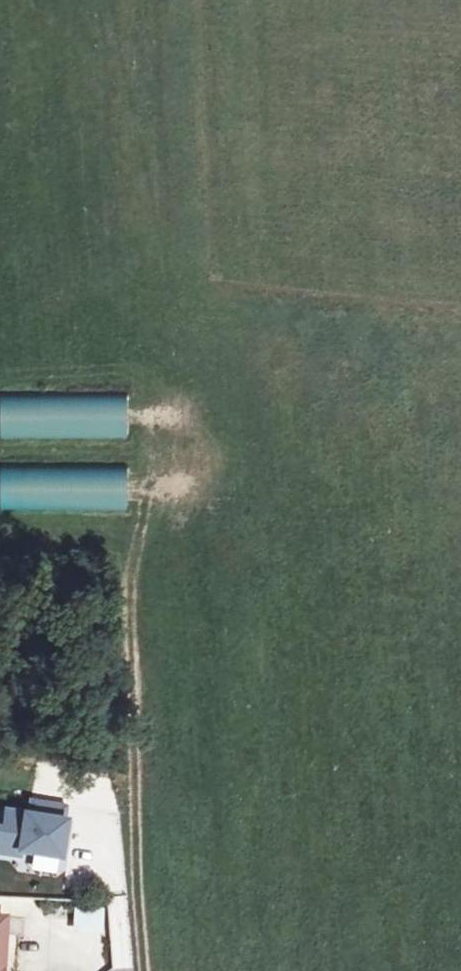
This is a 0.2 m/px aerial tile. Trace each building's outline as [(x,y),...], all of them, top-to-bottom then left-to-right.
[(31,800),(30,811),(4,808),(2,823),(0,823),(0,856),(17,858),(19,849),(60,854),(66,805),(31,800)]
